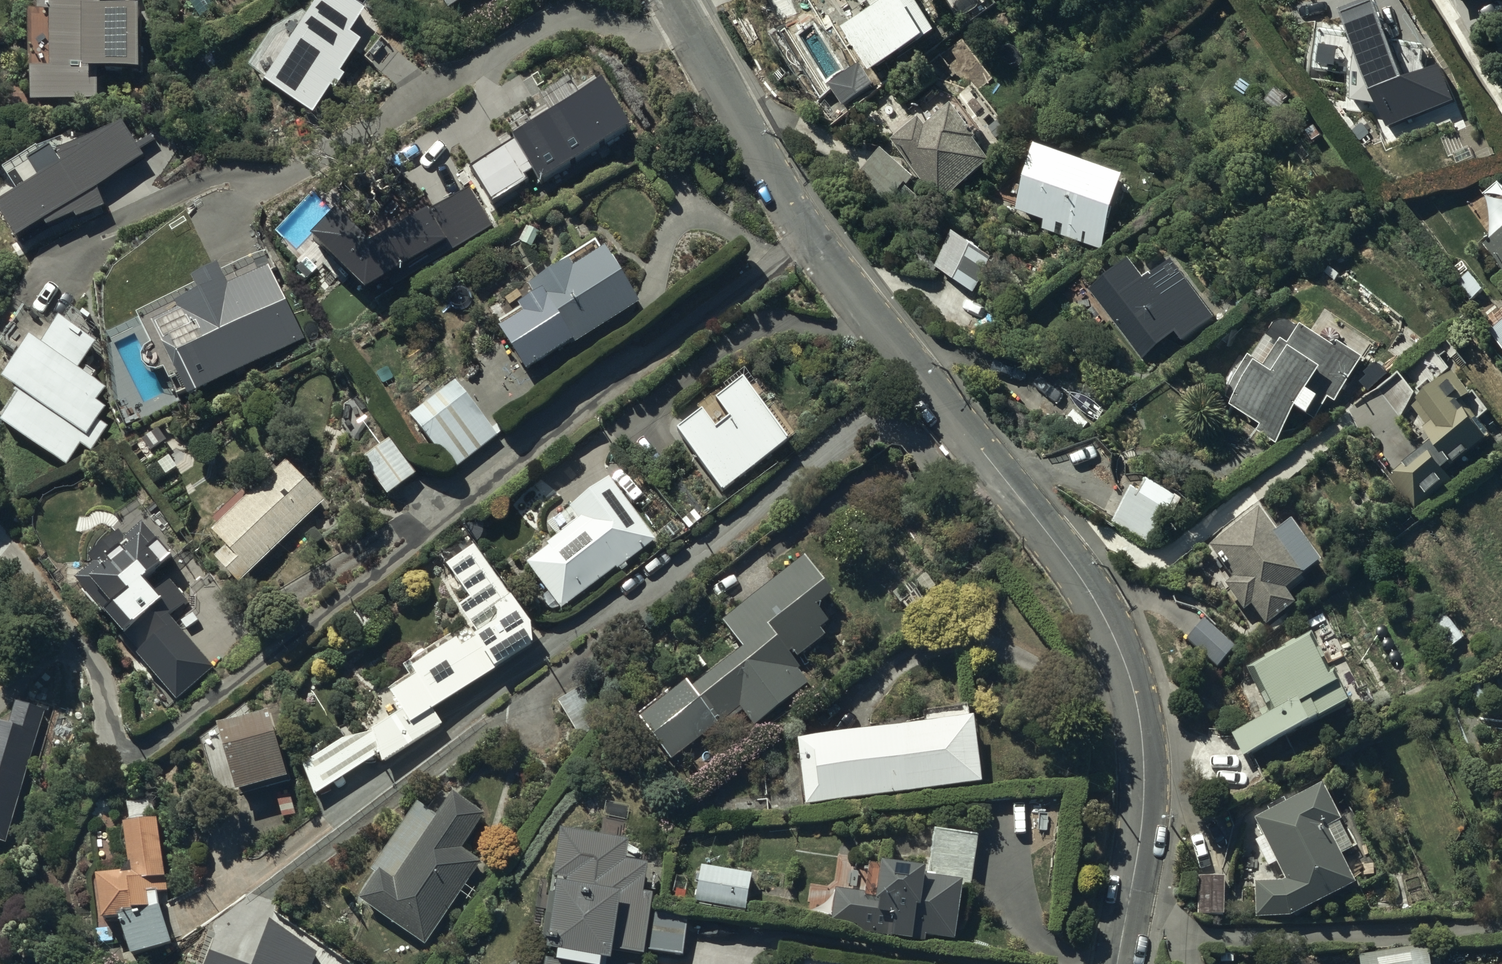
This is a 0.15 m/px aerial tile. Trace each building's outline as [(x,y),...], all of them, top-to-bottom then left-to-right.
[(53,74),(33,74),(33,105),(100,105),(100,77),(142,77),(142,11),(103,11),(103,0),(41,0),(41,22),(53,22),(53,74)] [(448,15),(472,0),(439,0),(448,15)] [(865,14),(871,11),(878,22),(847,41),(875,85),(930,51),(929,49),(939,43),(913,0),(856,0),(865,14)] [(1461,11),(1489,0),(1457,0),(1461,11)] [(919,123),(892,143),(943,210),(993,172),(978,152),(982,149),(954,113),(927,134),(919,123)] [(1101,215),(1124,150),(1038,121),(1018,179),(1045,188),(1043,195),(1101,215)] [(66,172),(1,222),(22,254),(107,213),(98,196),(147,165),(127,134),(60,158),(66,172)] [(918,186),(882,153),(854,185),(882,210),(886,206),(913,231),(930,213),(911,195),(918,186)] [(572,341),(642,292),(604,239),(575,260),(568,250),(529,277),(532,281),(518,290),(524,299),(499,316),(530,361),(567,335),(572,341)] [(1487,253),(1501,273),(1501,242),(1487,253)] [(1177,329),(1215,300),(1171,245),(1145,266),(1130,247),(1094,276),(1145,341),(1171,321),(1177,329)] [(999,275),(960,246),(938,274),(977,304),(999,275)] [(193,400),(301,351),(297,345),(308,339),(276,277),(281,274),(270,253),(226,276),(222,267),(196,280),(200,289),(141,320),(156,350),(154,351),(153,351),(152,352),(151,353),(150,353),(149,354),(148,355),(147,356),(147,357),(146,358),(146,359),(145,361),(145,362),(145,363),(145,364),(145,366),(145,367),(145,368),(146,369),(146,371),(146,372),(147,373),(148,374),(149,375),(150,376),(151,376),(152,377),(153,378),(154,378),(155,379),(156,379),(158,379),(159,379),(160,379),(162,379),(163,379),(164,378),(165,378),(166,377),(167,377),(168,376),(180,402),(192,397),(193,400)] [(2,335),(19,348),(5,367),(24,381),(2,410),(68,459),(82,441),(91,448),(110,423),(96,412),(106,398),(98,392),(108,379),(81,360),(99,337),(60,308),(53,317),(28,299),(2,335)] [(1338,394),(1366,349),(1341,333),(1338,338),(1304,317),(1293,335),(1286,331),(1283,336),(1270,328),(1257,350),(1254,348),(1227,393),(1237,399),(1238,398),(1266,415),(1260,424),(1277,435),(1298,402),(1317,413),(1331,389),(1338,394)] [(1491,339),(1501,353),(1501,330),(1491,339)] [(776,411),(729,348),(701,369),(716,389),(703,398),(688,377),(660,398),(708,462),(776,411)] [(1456,363),(1425,386),(1440,406),(1427,416),(1437,429),(1408,450),(1411,454),(1390,469),(1418,507),(1463,474),(1451,457),(1456,453),(1458,455),(1500,425),(1476,393),(1472,396),(1463,383),(1468,380),(1456,363)] [(457,374),(413,407),(456,462),(499,428),(457,374)] [(419,468),(392,428),(363,448),(390,487),(419,468)] [(242,576),(329,494),(289,452),(243,496),(237,490),(212,514),(218,519),(217,520),(231,535),(216,549),(242,576)] [(651,520),(602,452),(578,469),(575,465),(565,473),(569,479),(563,484),(573,498),(541,522),(543,524),(520,540),(555,588),(651,520)] [(1177,500),(1134,477),(1110,520),(1153,543),(1177,500)] [(1277,518),(1260,497),(1209,540),(1235,571),(1225,580),(1244,603),(1251,597),(1267,616),(1296,592),(1293,588),(1309,575),(1301,565),(1324,546),(1291,506),(1277,518)] [(215,662),(171,607),(187,594),(170,572),(160,580),(149,566),(175,545),(163,529),(158,532),(146,517),(127,531),(121,523),(92,546),(98,553),(80,568),(143,647),(139,649),(175,694),(215,662)] [(289,738),(315,776),(375,736),(380,743),(448,699),(438,683),(490,649),(492,651),(529,627),(521,615),(534,606),(533,604),(525,609),(473,532),(449,549),(469,578),(460,584),(472,603),(407,646),(411,652),(384,669),(394,684),(355,710),(348,700),(289,738)] [(837,579),(807,543),(723,614),(743,638),(696,678),(688,669),(639,710),(676,753),(740,699),(757,720),(810,675),(799,662),(800,662),(794,654),(826,628),(821,622),(830,614),(816,597),(837,579)] [(1230,741),(1243,761),(1317,715),(1319,717),(1350,698),(1333,672),(1331,673),(1321,659),(1327,655),(1311,631),(1298,639),(1296,636),(1283,645),(1285,648),(1277,652),(1275,648),(1249,665),(1268,695),(1264,697),(1268,705),(1273,702),(1279,711),(1230,741)] [(46,705),(19,697),(13,717),(0,713),(0,832),(7,834),(12,818),(20,820),(27,795),(20,792),(24,780),(31,782),(37,760),(30,757),(46,705)] [(274,699),(223,711),(240,782),(291,770),(274,699)] [(798,730),(807,798),(981,775),(972,707),(798,730)] [(1322,772),(1252,812),(1262,829),(1253,835),(1268,861),(1276,857),(1286,874),(1255,876),(1258,913),(1289,911),(1357,871),(1344,849),(1358,840),(1340,809),(1342,807),(1322,772)] [(426,951),(477,867),(462,858),(483,823),(456,807),(458,805),(440,794),(423,821),(413,814),(370,884),(375,886),(359,911),(426,951)] [(172,881),(161,806),(129,811),(134,853),(125,862),(103,865),(109,903),(128,900),(134,945),(178,938),(174,902),(165,903),(162,883),(172,881)] [(562,817),(554,865),(559,866),(556,886),(551,885),(545,922),(551,923),(549,934),(560,936),(558,949),(546,947),(544,963),(601,963),(602,963),(607,963),(609,948),(612,949),(613,940),(644,945),(654,886),(643,884),(648,856),(642,855),(643,847),(627,845),(630,832),(625,831),(627,820),(604,816),(603,823),(562,817)] [(971,881),(978,828),(935,823),(930,865),(926,865),(927,852),(882,846),(881,858),(870,857),(866,886),(838,882),(833,925),(892,932),(893,928),(914,931),(913,934),(927,936),(928,926),(956,929),(962,880),(971,881)] [(747,903),(752,866),(702,859),(697,896),(747,903)] [(686,913),(653,910),(650,944),(682,947),(686,913)] [(1358,949),(1361,963),(1432,963),(1427,937),(1358,949)]
